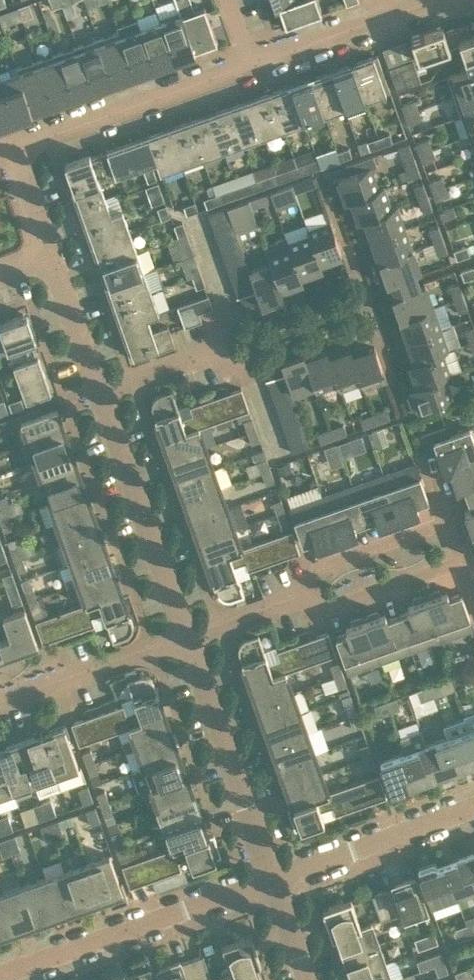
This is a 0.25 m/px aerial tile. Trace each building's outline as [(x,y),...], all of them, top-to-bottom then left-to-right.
[(178,9),(192,49),(216,40),(204,5),(194,9),(191,0),(175,0),(178,9),(177,9),(178,9)] [(318,0),(282,0),(274,3),(280,21),(320,7),(318,0)] [(32,14),(28,3),(17,6),(21,18),(32,14)] [(21,18),(17,6),(0,13),(0,20),(2,25),(21,18)] [(158,16),(172,56),(192,49),(178,9),(177,9),(158,16)] [(139,28),(152,63),(172,56),(158,16),(157,16),(159,21),(139,28)] [(117,30),(131,71),(152,63),(139,28),(136,18),(116,26),(117,30)] [(448,77),(473,68),(473,32),(470,33),(467,22),(454,27),(459,42),(469,68),(447,76),(448,77)] [(442,25),(410,36),(411,38),(417,56),(459,42),(454,27),(444,30),(442,25)] [(97,38),(111,78),(131,71),(117,30),(97,38)] [(77,45),(91,85),(111,78),(97,38),(77,45)] [(56,52),(70,92),(91,85),(77,45),(56,52)] [(36,59),(50,99),(70,92),(56,52),(36,59)] [(376,54),(351,63),(364,99),(389,90),(376,54)] [(400,63),(408,85),(420,81),(412,58),(400,63)] [(16,66),(30,107),(50,99),(36,59),(16,66)] [(331,70),(343,106),(364,99),(351,63),(331,70)] [(408,85),(400,63),(388,67),(396,90),(408,85)] [(11,113),(30,107),(16,66),(16,64),(15,64),(0,69),(0,82),(2,88),(11,113)] [(473,89),(473,68),(448,77),(454,96),(473,89)] [(310,78),(323,113),(343,106),(331,70),(310,78)] [(323,113),(310,78),(290,85),(303,120),(323,113)] [(303,120),(290,85),(270,92),(282,128),(303,120)] [(1,117),(11,113),(2,88),(0,89),(0,117),(1,117)] [(473,111),(473,89),(454,96),(461,115),(473,111)] [(249,99),(262,135),(282,128),(270,92),(249,99)] [(229,106),(242,142),(262,135),(249,99),(229,106)] [(415,99),(401,103),(405,114),(418,109),(415,99)] [(209,113),(221,149),(242,142),(229,106),(209,113)] [(408,122),(421,118),(418,109),(405,114),(408,122)] [(473,132),(473,111),(461,115),(468,135),(473,132)] [(188,121),(201,156),(221,149),(209,113),(188,121)] [(168,128),(181,163),(201,156),(188,121),(168,128)] [(108,176),(144,164),(150,162),(153,161),(156,159),(160,171),(181,163),(168,128),(144,136),(99,152),(108,176)] [(392,141),(389,132),(377,136),(380,145),(392,141)] [(380,145),(377,136),(366,140),(366,139),(356,142),(360,152),(369,149),(380,145)] [(428,137),(415,142),(419,152),(432,148),(428,137)] [(396,146),(407,178),(419,173),(408,142),(396,146)] [(339,160),(336,151),(334,146),(315,153),(319,167),(329,163),(339,160)] [(351,155),(349,147),(336,151),(339,160),(351,155)] [(319,167),(313,148),(292,155),(299,174),(319,167)] [(421,161),(435,156),(432,148),(419,152),(421,161)] [(98,180),(108,176),(99,152),(65,164),(74,188),(98,180),(104,197),(98,180)] [(272,163),(278,181),(299,174),(292,155),(272,163)] [(344,194),(346,200),(384,187),(383,185),(378,187),(370,166),(376,164),(373,155),(346,164),(349,173),(332,179),(338,196),(344,194)] [(251,170),(258,188),(278,181),(272,163),(251,170)] [(156,179),(151,166),(142,169),(147,182),(156,179)] [(231,177),(238,195),(258,188),(251,170),(231,177)] [(441,175),(428,180),(432,191),(445,186),(441,175)] [(312,176),(292,183),(295,192),(315,185),(312,176)] [(214,194),(217,203),(238,195),(231,177),(212,184),(214,194)] [(98,180),(74,188),(86,222),(121,209),(110,213),(104,197),(98,180)] [(422,181),(413,185),(418,199),(427,196),(422,181)] [(163,200),(157,182),(144,186),(151,205),(163,200)] [(297,199),(295,192),(292,183),(269,192),(272,201),(274,207),(297,199)] [(435,199),(447,194),(445,186),(432,191),(435,199)] [(391,207),(384,187),(346,200),(351,215),(357,213),(359,220),(397,206),(397,205),(391,207)] [(247,199),(251,208),(272,201),(269,192),(261,194),(247,199)] [(202,198),(205,207),(217,203),(214,194),(202,198)] [(422,212),(432,208),(427,196),(418,199),(422,212)] [(251,208),(247,199),(226,207),(235,233),(257,226),(254,218),(251,208)] [(198,209),(195,201),(183,205),(186,214),(198,209)] [(452,204),(438,208),(442,218),(455,214),(452,204)] [(169,216),(165,205),(156,208),(160,219),(169,216)] [(371,240),(405,228),(397,206),(359,220),(364,235),(369,233),(371,240)] [(93,243),(129,230),(121,209),(86,222),(93,243)] [(322,210),(303,215),(305,224),(324,219),(322,210)] [(331,225),(329,220),(306,229),(320,267),(337,261),(335,256),(341,254),(331,225)] [(173,224),(177,235),(186,232),(182,221),(173,224)] [(437,224),(428,227),(433,242),(443,239),(437,224)] [(374,263),(412,249),(405,228),(371,240),(373,244),(368,246),(374,263)] [(315,268),(320,267),(306,229),(308,234),(287,242),(300,280),(317,274),(315,268)] [(100,263),(136,251),(129,230),(93,243),(100,263)] [(190,244),(186,232),(177,235),(181,247),(190,244)] [(264,246),(270,263),(284,301),(285,300),(283,293),(298,288),(296,282),(300,280),(287,242),(285,236),(277,239),(278,241),(264,246)] [(437,254),(447,251),(443,239),(433,242),(437,254)] [(466,244),(453,249),(456,259),(469,254),(466,244)] [(412,249),(374,263),(380,278),(384,276),(387,282),(391,280),(393,286),(395,291),(396,293),(420,285),(417,277),(416,272),(420,270),(412,249)] [(107,283),(143,271),(136,251),(100,263),(107,283)] [(188,265),(192,276),(200,273),(196,262),(188,265)] [(269,306),(284,301),(270,263),(249,271),(256,289),(240,295),(243,305),(248,307),(261,303),(261,304),(267,302),(269,306)] [(473,265),(460,270),(463,279),(473,275),(473,268),(473,265)] [(115,304),(150,291),(143,271),(107,283),(115,304)] [(204,284),(200,273),(192,276),(196,287),(204,284)] [(458,281),(448,285),(453,299),(463,296),(458,281)] [(393,301),(389,303),(394,320),(433,306),(424,283),(420,285),(396,293),(391,295),(393,301)] [(150,291),(115,304),(122,324),(146,316),(158,312),(150,291)] [(457,311),(467,307),(463,296),(453,299),(457,311)] [(178,309),(184,325),(198,320),(201,319),(198,311),(191,313),(188,305),(178,309)] [(407,340),(440,328),(433,306),(394,320),(400,335),(405,333),(407,340)] [(7,346),(11,357),(35,348),(23,313),(0,321),(0,327),(7,346)] [(167,325),(151,330),(146,316),(122,324),(134,359),(174,344),(169,330),(168,327),(167,325)] [(464,328),(469,342),(473,340),(473,327),(473,325),(464,328)] [(448,349),(440,328),(407,340),(408,344),(403,346),(409,363),(442,352),(448,349)] [(386,379),(374,346),(368,348),(366,343),(349,349),(360,382),(361,381),(363,387),(386,379)] [(285,372),(291,391),(313,383),(299,345),(285,350),(267,363),(265,367),(268,377),(285,372)] [(302,350),(301,345),(299,345),(313,383),(316,391),(337,383),(325,351),(321,352),(319,347),(303,352),(302,350)] [(343,345),(325,351),(337,383),(339,389),(360,382),(349,349),(344,350),(343,345)] [(49,386),(35,348),(11,357),(24,395),(49,386)] [(450,373),(442,352),(409,363),(410,368),(405,370),(411,387),(444,375),(450,373)] [(452,396),(444,375),(411,387),(412,391),(408,393),(414,410),(452,396)] [(197,427),(198,427),(198,426),(235,413),(248,408),(241,387),(230,391),(189,405),(192,413),(181,417),(171,389),(159,393),(156,394),(154,396),(153,397),(152,400),(151,401),(151,402),(151,403),(151,405),(151,406),(151,408),(162,439),(197,427)] [(20,397),(8,401),(11,410),(23,405),(20,397)] [(21,421),(28,441),(61,429),(58,422),(61,421),(56,406),(35,414),(33,408),(14,415),(17,423),(21,421)] [(256,429),(251,416),(248,408),(235,413),(238,421),(242,419),(247,432),(256,429)] [(389,417),(386,408),(372,413),(375,422),(389,417)] [(360,417),(363,426),(375,422),(372,413),(360,417)] [(345,432),(342,423),(328,428),(332,437),(345,432)] [(443,469),(473,458),(473,441),(469,426),(448,434),(445,426),(422,434),(428,452),(436,449),(443,469)] [(197,427),(162,439),(170,459),(205,447),(198,427),(197,427)] [(387,441),(382,427),(370,431),(376,446),(387,441)] [(316,433),(320,441),(332,437),(328,428),(316,433)] [(28,441),(35,461),(71,448),(65,433),(63,434),(61,429),(28,441)] [(259,440),(256,429),(247,432),(251,443),(259,440)] [(363,441),(360,433),(338,442),(343,456),(365,448),(363,441)] [(342,462),(336,442),(323,446),(330,466),(342,462)] [(170,459),(177,479),(212,467),(205,447),(170,459)] [(35,461),(42,482),(75,470),(73,462),(75,462),(71,448),(35,461)] [(257,460),(261,473),(270,470),(266,457),(257,460)] [(473,493),(473,458),(443,469),(446,477),(452,475),(456,486),(462,484),(466,496),(473,493)] [(291,469),(288,459),(274,464),(278,473),(291,469)] [(427,499),(415,464),(382,475),(399,522),(408,519),(406,513),(417,509),(415,503),(427,499)] [(177,479),(184,500),(220,487),(212,467),(177,479)] [(42,482),(50,502),(85,489),(80,474),(77,475),(75,470),(42,482)] [(274,481),(270,470),(261,473),(265,484),(274,481)] [(399,522),(382,475),(351,486),(364,521),(376,517),(378,523),(389,519),(391,525),(399,522)] [(364,521),(351,486),(320,497),(337,544),(346,541),(344,535),(356,531),(353,525),(364,521)] [(184,500),(191,520),(227,508),(220,487),(184,500)] [(50,502),(57,522),(90,511),(87,503),(90,502),(85,489),(50,502)] [(466,496),(470,506),(464,509),(468,520),(465,521),(463,525),(464,527),(465,531),(467,531),(467,530),(473,528),(473,493),(466,496)] [(327,541),(329,547),(337,544),(320,497),(289,508),(302,542),(314,538),(316,545),(327,541)] [(280,498),(272,501),(276,513),(284,510),(280,498)] [(191,520),(198,541),(234,528),(227,508),(191,520)] [(280,525),(288,522),(284,510),(276,513),(280,525)] [(57,522),(64,543),(99,530),(94,515),(91,515),(90,511),(57,522)] [(12,528),(8,517),(0,519),(0,522),(3,531),(12,528)] [(241,547),(234,528),(198,541),(206,561),(241,548),(241,547)] [(467,530),(467,531),(465,531),(467,537),(469,542),(471,546),(472,548),(473,549),(473,528),(467,530)] [(286,555),(288,555),(299,551),(291,529),(241,547),(241,548),(206,561),(216,590),(217,592),(217,593),(219,595),(220,596),(222,597),(225,598),(226,598),(228,598),(230,598),(231,598),(243,593),(233,565),(244,561),(247,569),(286,555)] [(64,543),(71,563),(104,551),(101,543),(104,543),(99,530),(64,543)] [(17,545),(9,548),(13,560),(22,557),(17,545)] [(67,586),(67,587),(114,571),(108,555),(106,556),(104,551),(71,563),(75,574),(64,578),(67,586)] [(17,572),(26,569),(22,557),(13,560),(17,572)] [(86,604),(118,592),(116,584),(118,583),(114,571),(67,587),(70,596),(82,592),(85,603),(86,604)] [(11,572),(2,575),(7,590),(17,587),(11,572)] [(23,588),(28,601),(42,596),(36,598),(32,586),(23,588)] [(12,606),(22,602),(17,587),(7,590),(12,606)] [(437,588),(425,592),(441,638),(473,627),(460,592),(448,596),(446,590),(439,592),(437,588)] [(123,595),(120,596),(118,592),(86,604),(49,616),(35,621),(42,641),(94,623),(91,615),(102,611),(112,640),(125,635),(127,635),(129,633),(130,631),(131,630),(132,627),(132,624),(132,622),(123,595)] [(397,614),(410,649),(441,638),(425,592),(412,597),(414,601),(407,603),(409,610),(397,614)] [(42,596),(28,601),(35,621),(49,616),(48,615),(42,596)] [(10,637),(0,640),(0,657),(30,646),(37,644),(24,608),(2,615),(10,637)] [(363,614),(379,660),(410,649),(397,614),(386,618),(384,611),(377,614),(376,610),(363,614)] [(347,671),(379,660),(363,614),(350,619),(352,623),(345,625),(347,632),(335,636),(347,671)] [(238,650),(239,651),(249,683),(285,671),(335,653),(327,631),(316,635),(276,649),(279,658),(267,662),(257,633),(244,638),(242,639),(241,640),(240,641),(239,642),(238,644),(238,645),(238,646),(238,648),(238,650)] [(338,661),(330,664),(334,676),(342,673),(338,661)] [(466,684),(473,681),(473,678),(471,669),(462,673),(466,684)] [(249,683),(257,703),(292,691),(285,671),(249,683)] [(408,676),(410,684),(422,680),(419,672),(408,676)] [(338,688),(346,685),(342,673),(334,676),(338,688)] [(83,718),(71,722),(78,743),(129,726),(162,714),(159,707),(162,706),(153,681),(148,676),(141,675),(126,679),(136,708),(125,712),(122,704),(83,718)] [(442,693),(438,681),(428,684),(433,697),(442,693)] [(415,689),(420,702),(433,697),(428,684),(415,689)] [(257,703),(264,724),(299,711),(292,691),(257,703)] [(399,708),(395,696),(386,700),(390,711),(399,708)] [(373,704),(377,716),(390,711),(386,700),(373,704)] [(352,702),(344,705),(349,717),(357,714),(352,702)] [(462,714),(463,718),(464,717),(473,746),(473,710),(462,714)] [(264,724),(271,744),(306,732),(299,711),(264,724)] [(125,750),(136,746),(171,733),(166,719),(164,720),(162,714),(129,726),(132,736),(121,740),(125,750)] [(353,728),(361,726),(357,714),(349,717),(353,728)] [(458,768),(473,762),(473,746),(464,717),(463,718),(442,725),(446,737),(447,736),(458,768)] [(50,734),(42,737),(55,775),(78,767),(66,735),(69,734),(65,724),(48,730),(50,734)] [(404,752),(415,783),(437,776),(425,744),(421,731),(399,738),(404,752)] [(271,744),(278,764),(313,752),(306,732),(271,744)] [(171,733),(136,746),(143,766),(176,755),(174,748),(176,747),(171,733)] [(19,740),(34,783),(55,775),(42,737),(35,740),(33,735),(19,740)] [(425,744),(437,776),(458,768),(447,736),(446,737),(425,744)] [(12,790),(34,783),(19,740),(5,745),(7,750),(0,752),(0,756),(12,790)] [(367,742),(358,745),(363,758),(371,755),(367,742)] [(90,749),(81,751),(86,764),(94,761),(90,749)] [(278,764),(285,785),(320,772),(313,752),(278,764)] [(408,786),(415,783),(404,752),(379,760),(392,796),(409,790),(408,786)] [(176,755),(143,766),(131,771),(138,791),(150,787),(186,774),(181,759),(178,760),(176,755)] [(367,770),(375,767),(371,755),(363,758),(367,770)] [(12,790),(0,756),(0,794),(12,790)] [(90,775),(97,772),(94,761),(86,764),(90,775)] [(327,792),(320,772),(285,785),(292,805),(327,793),(327,792)] [(186,774),(150,787),(157,807),(191,795),(188,789),(191,788),(186,774)] [(386,796),(378,774),(327,792),(327,793),(292,805),(294,810),(289,812),(294,828),(323,818),(320,809),(330,805),(333,814),(386,796)] [(87,786),(78,789),(83,804),(92,800),(87,786)] [(104,789),(96,792),(100,805),(108,802),(104,789)] [(191,795),(157,807),(165,827),(200,815),(195,800),(193,801),(191,795)] [(55,813),(50,798),(40,802),(46,817),(55,813)] [(32,805),(37,820),(46,817),(40,802),(32,805)] [(107,824),(115,822),(108,802),(100,805),(107,824)] [(100,821),(94,806),(85,809),(90,825),(100,821)] [(6,814),(0,816),(0,825),(3,832),(12,829),(6,814)] [(72,822),(70,815),(48,822),(53,837),(62,834),(60,827),(72,822)] [(200,815),(165,827),(172,847),(171,847),(171,848),(205,836),(202,829),(205,828),(200,815)] [(39,825),(45,840),(53,837),(48,822),(39,825)] [(118,830),(110,833),(115,845),(122,842),(118,830)] [(19,849),(14,834),(5,837),(10,852),(19,849)] [(207,842),(205,836),(171,848),(122,865),(129,886),(180,868),(177,859),(189,855),(192,864),(220,854),(215,839),(207,842)] [(1,856),(10,852),(5,837),(0,839),(0,852),(1,856)] [(122,842),(115,845),(118,856),(126,853),(122,842)] [(465,855),(473,881),(473,852),(465,855)] [(108,854),(86,861),(98,895),(105,892),(110,906),(127,900),(120,880),(118,881),(108,854)] [(465,855),(444,863),(455,894),(473,888),(473,881),(465,855)] [(98,895),(86,861),(65,869),(78,907),(92,902),(91,897),(98,895)] [(430,903),(455,894),(444,863),(436,866),(435,862),(417,868),(430,903)] [(78,907),(65,869),(43,877),(55,910),(62,907),(64,912),(78,907)] [(403,883),(383,890),(392,916),(403,912),(404,916),(425,909),(413,875),(401,880),(403,883)] [(55,910),(43,877),(22,884),(35,922),(49,917),(48,912),(55,910)] [(35,922),(22,884),(0,892),(12,925),(19,922),(21,927),(35,922)] [(380,920),(392,916),(383,890),(371,894),(380,920)] [(0,892),(0,934),(6,932),(5,928),(12,925),(0,892)] [(321,907),(332,937),(340,933),(360,926),(360,925),(370,922),(370,923),(371,923),(370,921),(360,925),(351,901),(342,904),(341,900),(321,907)] [(465,924),(469,935),(473,933),(473,921),(465,924)] [(344,953),(377,941),(371,923),(370,923),(370,922),(360,925),(360,926),(340,933),(341,933),(343,941),(340,942),(344,953)] [(453,928),(457,939),(469,935),(465,924),(453,928)] [(437,942),(434,931),(423,935),(427,945),(437,942)] [(230,971),(220,974),(220,976),(251,965),(260,962),(249,933),(229,940),(231,944),(222,947),(230,971)] [(413,938),(417,949),(427,945),(423,935),(413,938)] [(354,971),(384,961),(377,941),(344,953),(348,964),(351,963),(354,971)] [(444,961),(441,951),(416,960),(419,970),(444,961)] [(190,958),(198,979),(209,979),(211,979),(202,954),(190,958)] [(128,978),(128,979),(154,979),(153,976),(155,975),(148,955),(130,961),(135,975),(128,978)] [(190,958),(171,965),(169,962),(157,966),(162,979),(198,979),(190,958)] [(391,979),(384,961),(354,971),(357,979),(354,979),(390,979),(391,979)] [(437,975),(448,971),(444,961),(433,965),(437,975)] [(220,976),(222,979),(260,979),(257,972),(253,973),(251,965),(220,976)] [(466,965),(454,970),(457,979),(473,979),(473,977),(466,965)]
